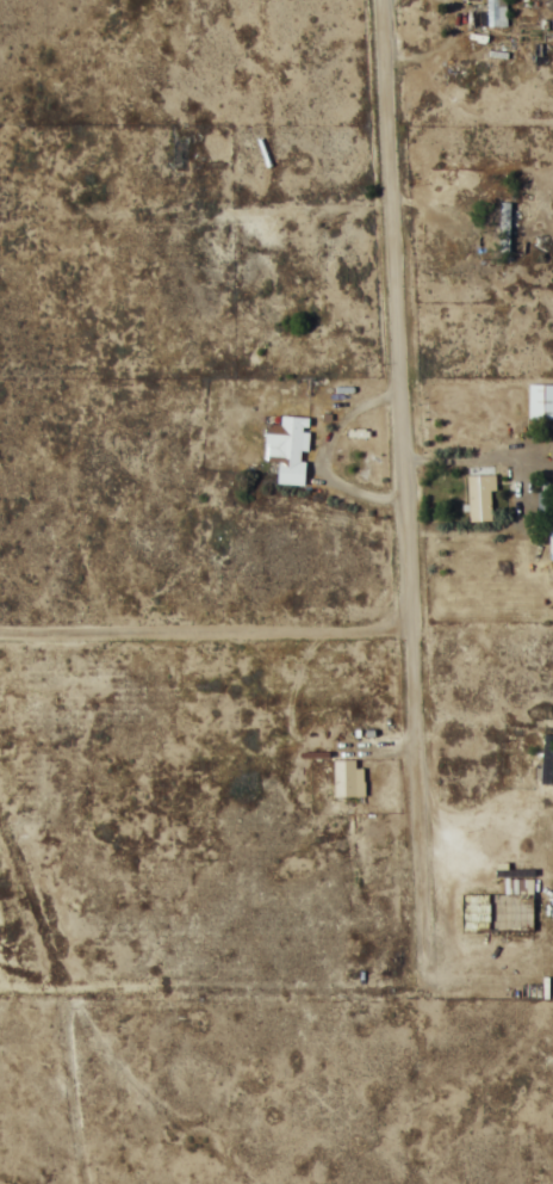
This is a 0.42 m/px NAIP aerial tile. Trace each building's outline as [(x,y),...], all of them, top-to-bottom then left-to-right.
[(507,26),(507,0),(488,0),(488,26),(507,26)] [(528,384),(528,419),(552,419),(552,384),(528,384)] [(308,417),(267,414),(264,458),(279,459),(277,482),(304,484),(308,417)] [(468,475),(468,521),(493,521),(493,475),(468,475)] [(549,514),(549,493),(539,493),(539,514),(549,514)] [(361,795),(360,760),(335,760),(335,796),(361,795)] [(532,927),(531,892),(518,892),(518,876),(533,876),(532,869),(504,870),(504,893),(462,894),(463,928),(532,927)]
